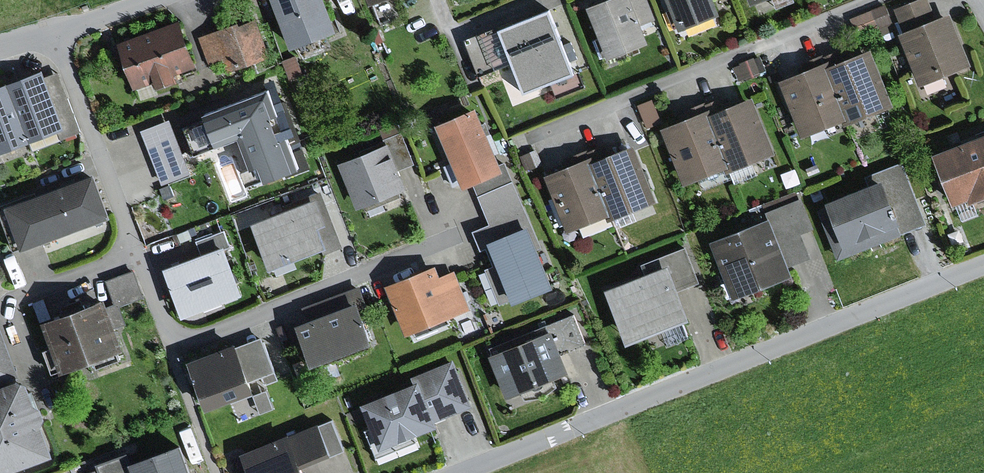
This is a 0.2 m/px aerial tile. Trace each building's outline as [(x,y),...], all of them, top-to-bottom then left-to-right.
[(296,52),(343,34),(329,0),(276,0),(296,52)] [(591,9),(611,60),(651,45),(643,25),(633,0),(614,0),(591,9)] [(643,25),(657,19),(650,0),(633,0),(643,25)] [(685,34),(725,18),(718,0),(671,0),(685,34)] [(780,11),(799,4),(797,0),(776,0),(780,11)] [(908,36),(940,23),(931,0),(922,0),(897,10),(908,36)] [(887,6),(874,11),(881,29),(894,25),(887,6)] [(873,12),(853,20),(860,37),(880,29),(873,12)] [(555,13),(506,32),(518,63),(530,94),(580,75),(555,13)] [(259,16),(197,37),(208,67),(227,60),(231,73),(248,68),(250,76),(268,70),(266,63),(274,60),(259,16)] [(908,36),(905,37),(925,88),(976,68),(956,17),(940,23),(908,36)] [(185,22),(123,42),(138,89),(158,83),(161,91),(183,84),(180,75),(200,68),(185,22)] [(379,29),(372,32),(377,45),(384,43),(379,29)] [(518,63),(506,32),(471,45),(482,76),(518,63)] [(579,51),(573,54),(580,72),(586,69),(579,51)] [(839,56),(826,62),(850,122),(852,126),(898,108),(876,52),(843,65),(839,56)] [(297,57),(284,62),(291,81),(304,75),(297,57)] [(815,72),(786,83),(808,139),(850,122),(826,62),(825,59),(812,64),(815,72)] [(752,77),(748,63),(736,67),(741,81),(752,77)] [(61,72),(48,77),(68,131),(61,134),(63,140),(84,133),(61,72)] [(47,73),(12,85),(33,144),(61,134),(68,131),(48,77),(47,73)] [(0,89),(0,156),(4,154),(33,144),(12,85),(0,89)] [(274,92),(210,116),(212,121),(192,129),(202,156),(247,139),(258,169),(248,173),(254,188),(271,181),(272,184),(304,172),(294,145),(302,142),(286,103),(280,105),(274,92)] [(720,104),(707,109),(731,170),(733,174),(779,156),(757,100),(724,113),(720,104)] [(655,101),(641,106),(649,128),(663,123),(655,101)] [(696,119),(667,131),(689,186),(731,170),(707,109),(706,107),(693,112),(696,119)] [(436,112),(423,117),(428,131),(441,126),(436,112)] [(481,112),(444,127),(459,163),(447,168),(455,188),(466,183),(468,187),(474,184),(506,171),(481,112)] [(171,122),(143,133),(164,185),(192,175),(171,122)] [(362,152),(365,158),(392,148),(401,171),(416,165),(404,133),(387,140),(388,142),(362,152)] [(940,158),(960,210),(983,201),(983,141),(940,158)] [(365,158),(344,166),(363,212),(410,193),(401,171),(392,148),(365,158)] [(603,152),(590,157),(614,218),(616,222),(662,203),(640,148),(607,161),(603,152)] [(539,151),(522,157),(527,171),(544,166),(539,151)] [(579,167),(550,179),(572,234),(614,218),(590,157),(589,155),(576,160),(579,167)] [(867,177),(872,190),(884,186),(903,234),(930,223),(907,162),(867,177)] [(506,171),(474,184),(480,197),(515,182),(510,169),(506,171)] [(49,193),(64,236),(114,217),(98,175),(49,193)] [(488,249),(496,246),(535,229),(515,182),(480,197),(492,226),(477,232),(484,251),(488,249)] [(172,186),(162,189),(165,200),(176,197),(172,186)] [(872,190),(823,210),(843,261),(905,237),(903,234),(884,186),(872,190)] [(49,193),(40,197),(39,193),(0,207),(0,209),(16,253),(64,236),(49,193)] [(767,215),(771,222),(789,269),(813,259),(804,236),(818,230),(805,199),(767,215)] [(321,202),(258,228),(276,272),(333,249),(325,230),(331,228),(321,202)] [(771,222),(714,244),(736,301),(793,279),(789,269),(771,222)] [(535,229),(496,246),(518,300),(521,306),(560,289),(535,229)] [(197,242),(204,259),(230,248),(233,247),(226,230),(197,242)] [(518,300),(496,246),(488,249),(496,268),(488,271),(503,306),(518,300)] [(204,259),(170,272),(189,320),(249,297),(230,248),(204,259)] [(644,266),(649,279),(674,270),(682,292),(702,284),(688,248),(644,266)] [(444,268),(392,288),(411,337),(476,312),(461,273),(448,279),(444,268)] [(649,279),(612,293),(632,347),(694,324),(682,292),(674,270),(649,279)] [(135,272),(109,282),(119,308),(145,298),(135,272)] [(305,308),(312,325),(366,305),(370,303),(363,286),(305,308)] [(47,299),(35,303),(42,323),(54,318),(47,299)] [(112,303),(49,326),(67,375),(99,363),(101,370),(126,361),(123,354),(129,352),(112,303)] [(312,325),(304,328),(320,369),(338,362),(381,345),(366,305),(312,325)] [(556,332),(565,355),(590,345),(577,314),(525,336),(528,344),(556,332)] [(20,378),(0,322),(0,385),(20,378)] [(528,344),(493,357),(510,400),(573,375),(565,355),(556,332),(528,344)] [(265,339),(241,348),(253,381),(264,376),(268,386),(281,381),(265,339)] [(241,348),(194,365),(211,411),(258,393),(253,381),(241,348)] [(421,376),(424,384),(440,422),(475,407),(456,361),(421,376)] [(338,362),(320,369),(324,382),(343,376),(338,362)] [(264,376),(253,381),(258,393),(266,413),(277,409),(268,386),(264,376)] [(0,391),(0,472),(17,472),(60,457),(48,427),(52,419),(48,410),(41,408),(34,387),(23,382),(0,391)] [(424,384),(365,408),(383,454),(443,430),(440,422),(424,384)] [(335,420),(295,437),(308,469),(348,452),(335,420)] [(248,456),(255,472),(310,472),(308,469),(295,437),(248,456)] [(136,468),(138,472),(194,472),(185,450),(136,468)] [(100,470),(101,472),(138,472),(136,468),(131,454),(98,466),(100,470)]
